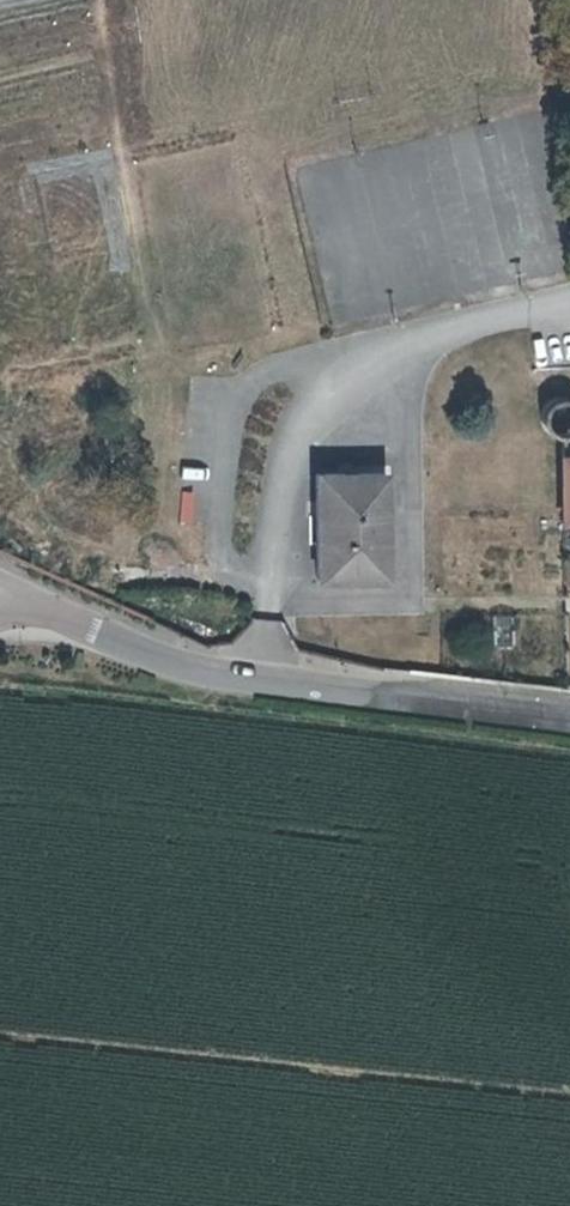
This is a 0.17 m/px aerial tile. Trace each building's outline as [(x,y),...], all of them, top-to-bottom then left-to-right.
[(561,522),(569,522),(569,458),(557,459),(558,469),(561,522)] [(317,580),(384,578),(382,485),(314,487),(317,580)]
